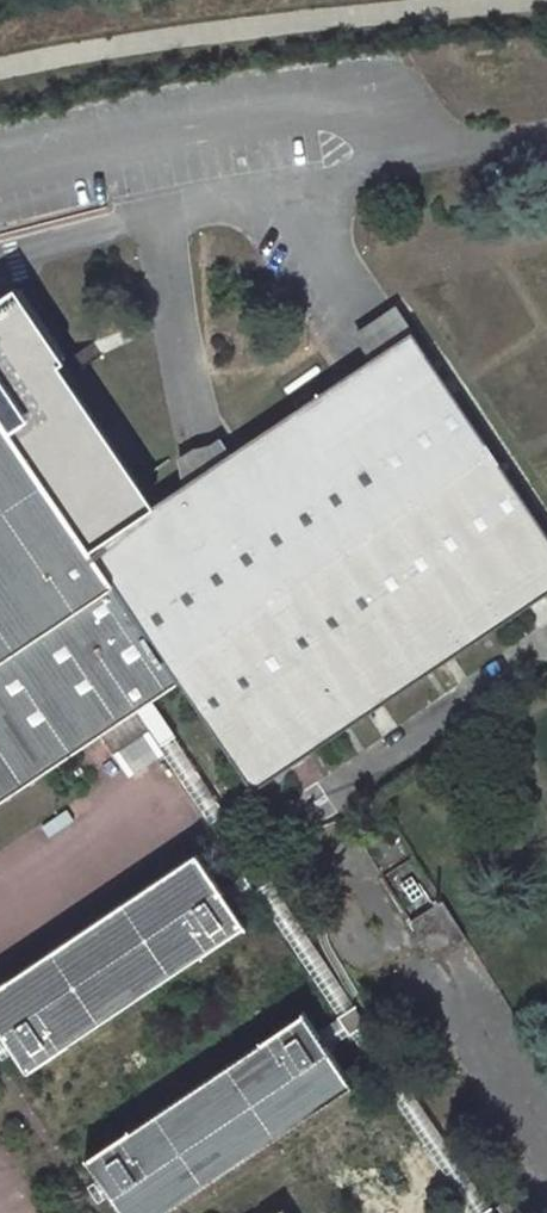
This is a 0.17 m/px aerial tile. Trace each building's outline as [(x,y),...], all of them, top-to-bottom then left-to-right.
[(89,549),(152,507),(57,366),(65,361),(15,287),(0,297),(0,417),(89,549)] [(365,357),(404,333),(389,310),(350,334),(365,357)] [(546,588),(546,535),(412,334),(152,507),(89,549),(111,581),(112,584),(177,680),(251,787),(546,588)] [(112,584),(111,581),(89,549),(0,417),(0,660),(112,584)] [(0,660),(0,799),(100,733),(115,755),(149,732),(157,745),(211,828),(243,877),(246,876),(259,866),(148,700),(177,680),(112,584),(0,660)] [(149,732),(115,755),(123,768),(157,745),(149,732)] [(245,924),(232,905),(255,890),(246,876),(243,877),(222,891),(197,853),(0,985),(0,1028),(28,1069),(245,924)] [(246,876),(255,890),(338,1016),(337,1017),(338,1018),(318,1033),(328,1048),(349,1033),(375,1070),(471,1212),(493,1212),(259,866),(246,876)] [(461,931),(439,895),(408,914),(430,949),(461,931)] [(86,1159),(123,1212),(162,1212),(351,1086),(328,1048),(318,1033),(305,1012),(130,1129),(86,1159)]
